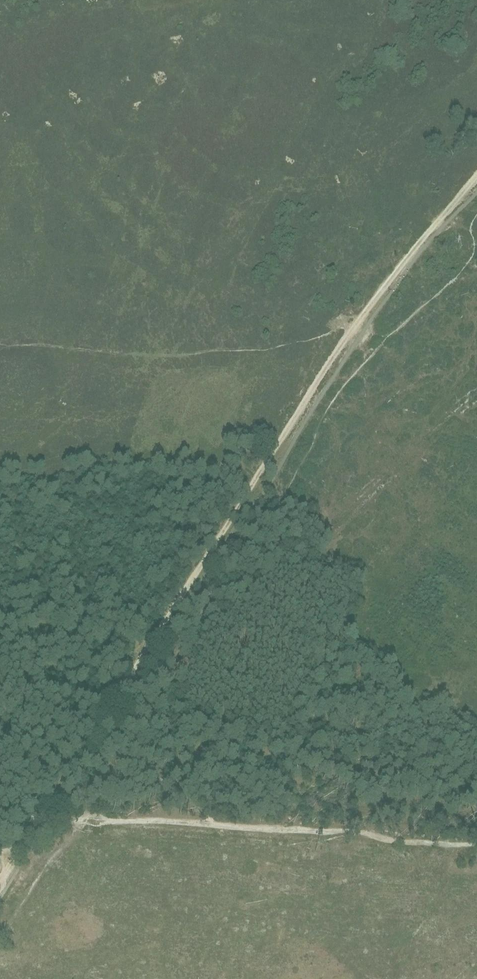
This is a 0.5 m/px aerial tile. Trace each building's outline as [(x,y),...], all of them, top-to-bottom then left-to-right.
[(95,10),(104,4),(101,0),(92,0),(90,2),(95,10)] [(20,407),(28,401),(24,394),(15,400),(20,407)] [(68,416),(75,411),(68,403),(62,409),(68,416)] [(179,425),(171,425),(172,434),(180,434),(179,425)]
